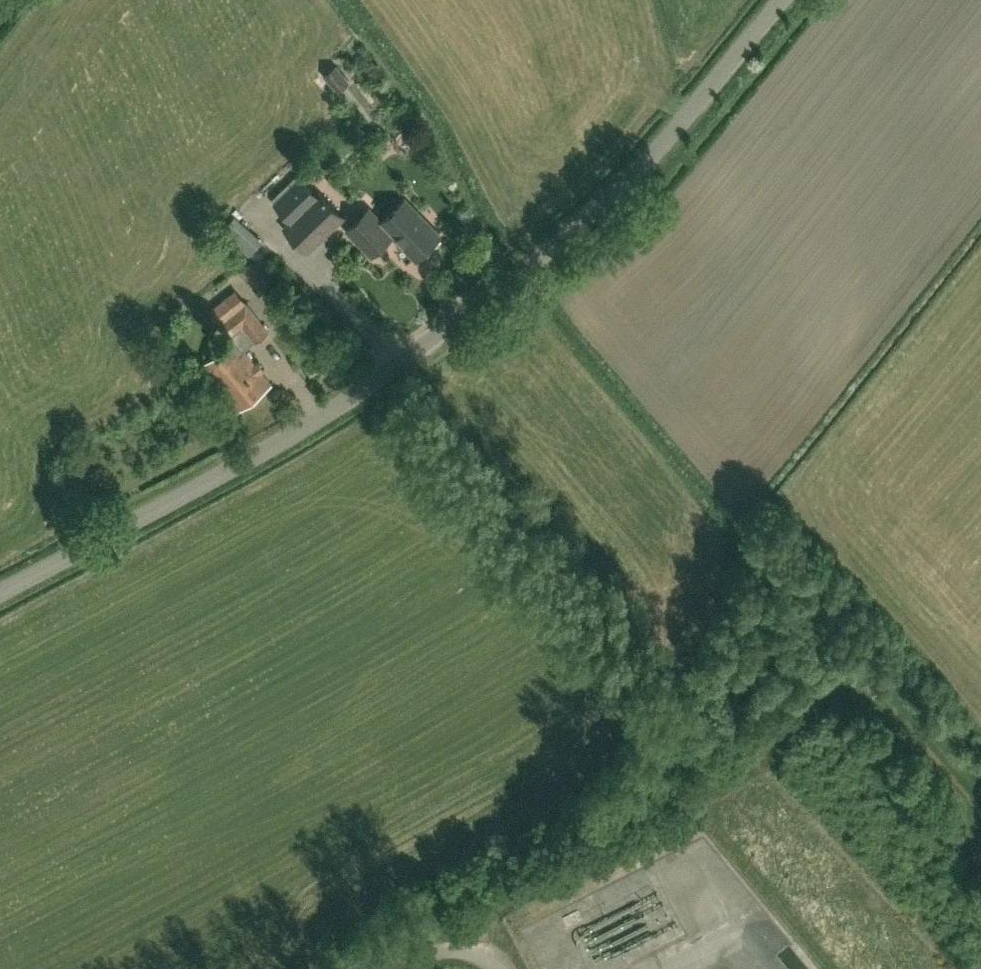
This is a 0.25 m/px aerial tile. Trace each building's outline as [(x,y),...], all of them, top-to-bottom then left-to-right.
[(351,80),(338,64),(324,75),(337,91),(351,80)] [(321,192),(319,195),(300,175),(272,202),(290,221),(286,226),(308,250),(344,216),(321,192)] [(417,259),(442,236),(406,199),(382,221),(370,208),(348,229),(373,255),(394,235),(417,259)] [(235,266),(260,289),(272,275),(248,255),(235,266)] [(203,364),(211,375),(237,410),(270,384),(244,350),(254,342),(255,342),(269,332),(236,289),(208,310),(229,337),(231,336),(234,340),(217,353),(203,364)]
